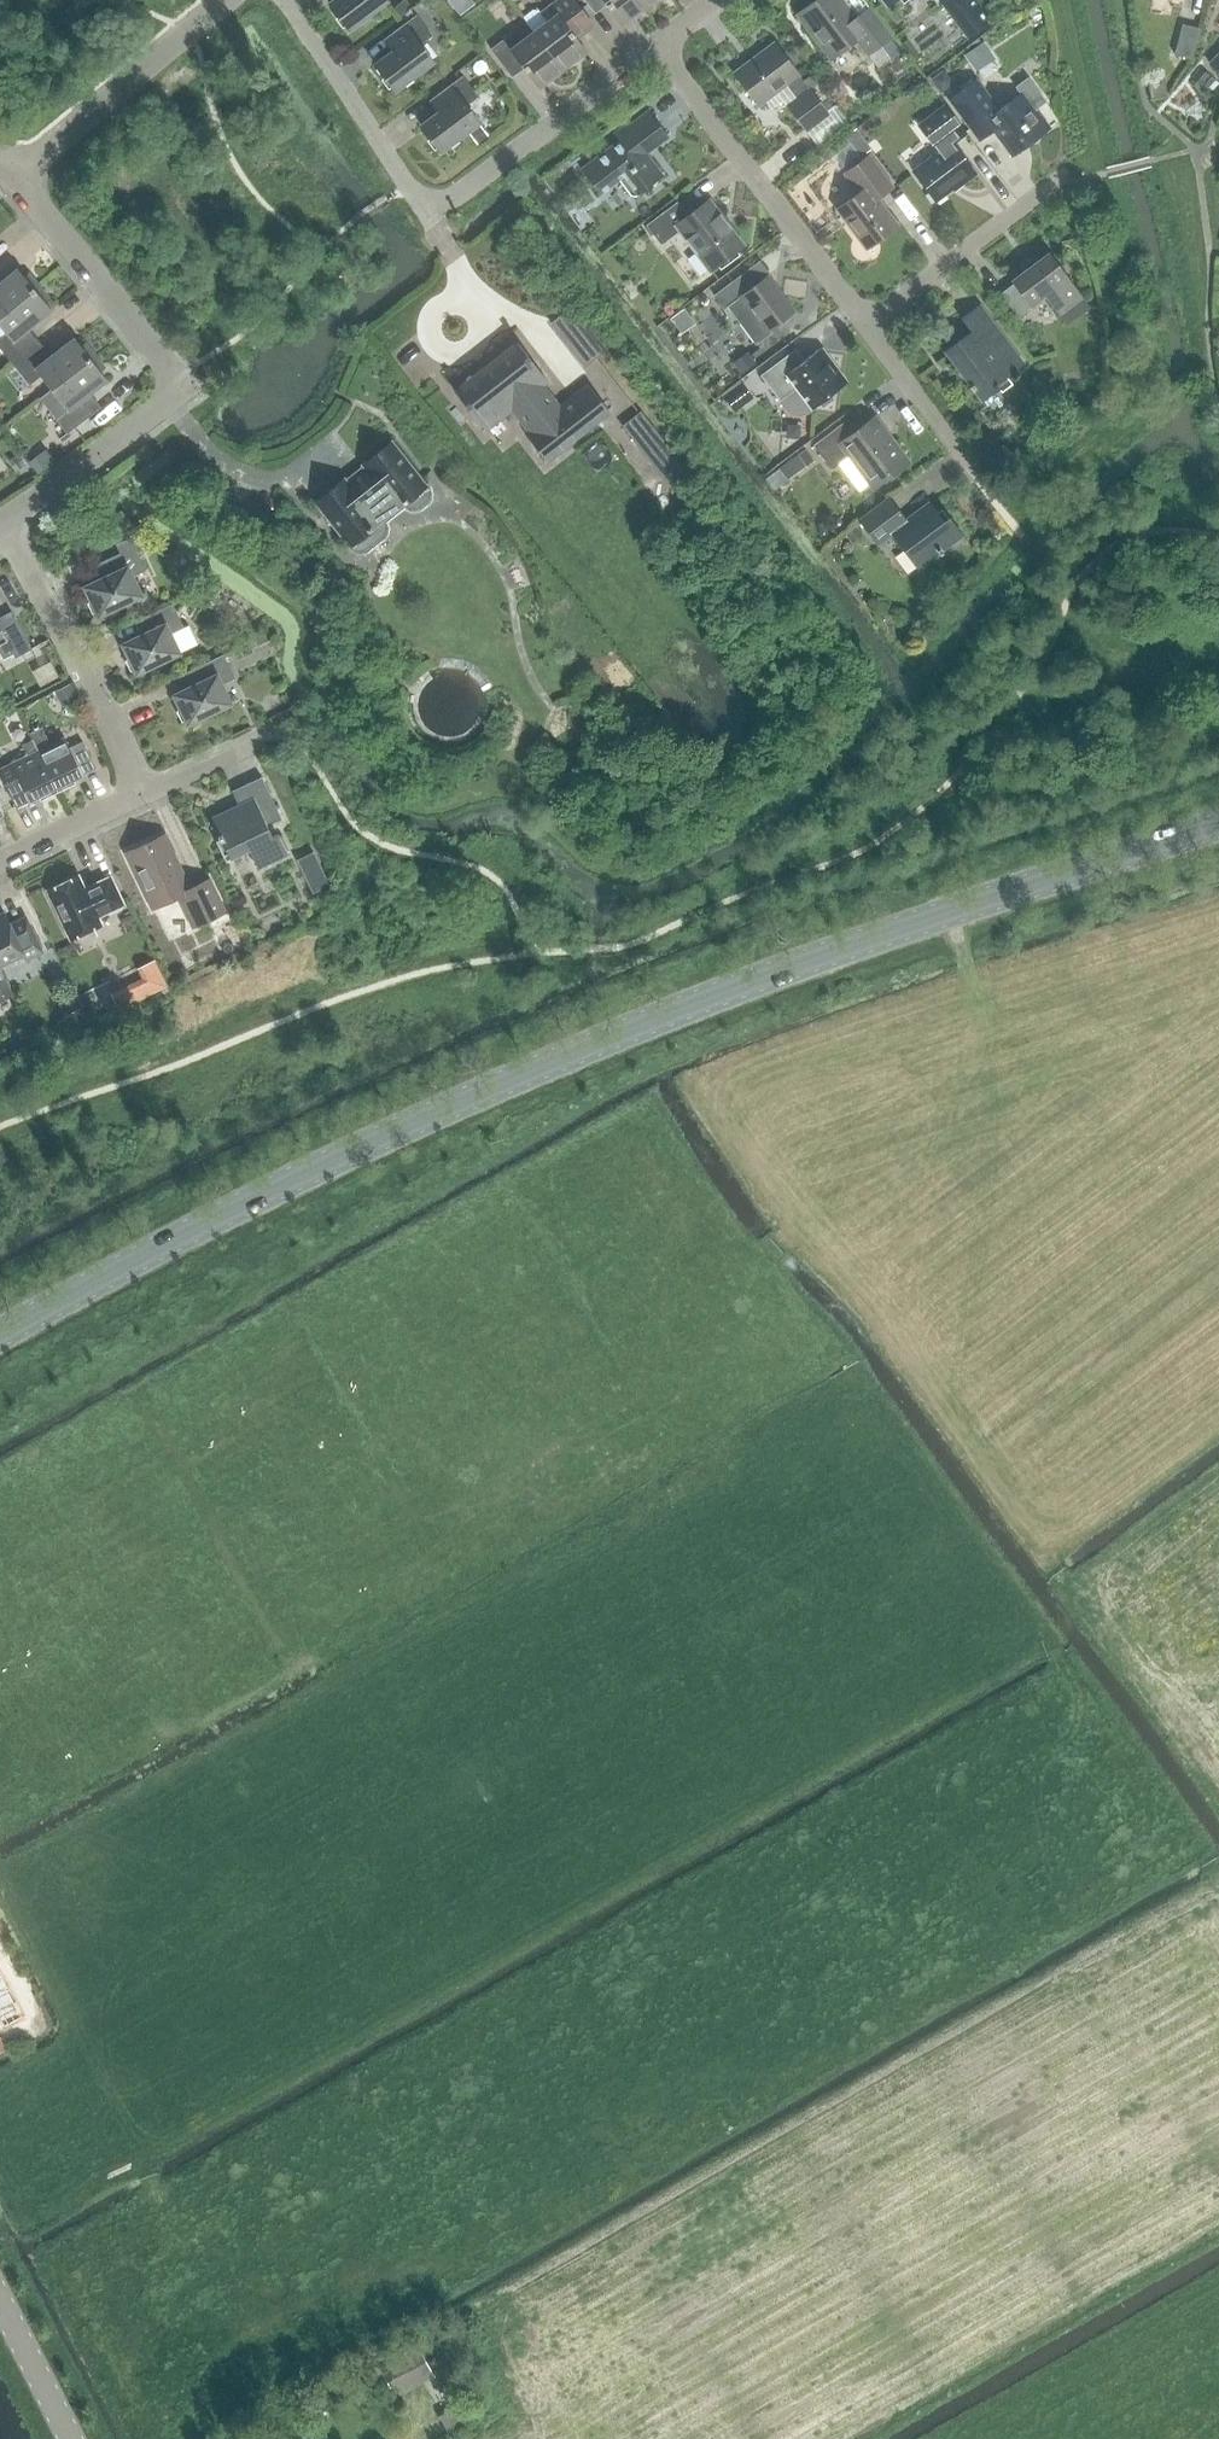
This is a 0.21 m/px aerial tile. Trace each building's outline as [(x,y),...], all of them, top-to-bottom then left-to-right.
[(386,0),(332,0),(328,3),(347,29),(386,0)] [(539,12),(537,10),(532,9),(522,17),(532,31),(562,70),(586,52),(575,38),(593,25),(574,0),(554,0),(539,12)] [(645,7),(640,0),(583,0),(590,9),(602,0),(621,25),(645,7)] [(889,38),(871,14),(858,25),(839,0),(812,0),(796,12),(831,59),(856,40),(867,54),(889,38)] [(974,0),(935,0),(937,3),(939,2),(967,39),(990,22),(974,0)] [(393,90),(432,61),(419,44),(431,36),(415,15),(382,39),(391,51),(373,64),(393,90)] [(1189,58),(1197,28),(1181,24),(1173,54),(1189,58)] [(538,88),(562,70),(532,31),(519,41),(512,32),(490,49),(507,72),(519,63),(538,88)] [(983,40),(963,55),(975,71),(995,57),(983,40)] [(803,130),(827,112),(774,43),(733,74),(756,105),(784,83),(795,99),(786,106),(803,130)] [(1208,62),(1218,73),(1218,50),(1208,62)] [(940,93),(953,83),(943,70),(930,80),(940,93)] [(1149,99),(1166,96),(1162,75),(1145,78),(1149,99)] [(439,152),(478,123),(465,105),(477,97),(461,76),(428,100),(437,112),(419,125),(439,152)] [(1015,86),(1020,93),(998,109),(975,78),(947,99),(977,139),(991,129),(1011,156),(1049,127),(1035,109),(1046,102),(1027,77),(1015,86)] [(961,184),(974,174),(951,144),(965,133),(943,104),(919,122),(940,149),(911,170),(934,201),(960,182),(961,184)] [(617,178),(629,195),(635,195),(662,175),(645,153),(667,137),(647,110),(629,125),(627,123),(612,134),(617,140),(579,169),(598,193),(617,178)] [(478,123),(466,132),(476,145),(488,136),(478,123)] [(864,248),(896,224),(876,197),(891,185),(868,155),(843,173),(857,193),(835,209),(864,248)] [(709,270),(742,245),(707,199),(686,215),(676,201),(645,225),(660,244),(678,230),(709,270)] [(1016,315),(1043,295),(1064,323),(1086,306),(1047,253),(1010,280),(1013,284),(1000,293),(1016,315)] [(37,285),(27,273),(23,276),(16,268),(0,281),(0,316),(37,285)] [(768,333),(766,330),(775,323),(780,329),(794,319),(789,313),(791,312),(765,277),(750,288),(739,274),(712,295),(723,309),(740,296),(752,312),(739,322),(755,343),(768,333)] [(37,285),(0,316),(0,327),(5,333),(0,337),(0,350),(11,363),(38,342),(27,328),(50,309),(43,301),(48,297),(37,285)] [(1005,377),(1022,364),(978,304),(959,318),(969,331),(943,351),(980,400),(997,388),(1000,391),(1010,383),(1005,377)] [(39,376),(49,389),(94,355),(84,342),(79,346),(73,337),(49,356),(38,342),(11,363),(28,385),(39,376)] [(516,342),(454,391),(484,430),(510,409),(528,431),(525,434),(545,460),(609,411),(588,384),(558,407),(541,385),(547,381),(516,342)] [(759,375),(778,400),(784,408),(790,413),(795,414),(799,414),(804,413),(846,382),(820,347),(794,367),(785,355),(759,375)] [(732,362),(740,373),(755,363),(746,351),(732,362)] [(103,367),(94,355),(49,389),(38,398),(66,433),(93,412),(82,398),(106,380),(99,371),(103,367)] [(742,382),(714,403),(723,414),(731,408),(734,411),(753,397),(742,382)] [(871,484),(904,460),(874,420),(851,437),(841,423),(812,445),(830,469),(849,455),(871,484)] [(385,523),(382,517),(399,504),(405,509),(412,512),(420,510),(426,505),(430,498),(429,490),(426,483),(423,485),(390,442),(361,465),(365,469),(346,484),(342,480),(314,502),(347,545),(345,546),(349,550),(353,553),(359,554),(365,553),(383,540),(386,535),(386,528),(385,523)] [(37,458),(45,469),(62,458),(54,447),(37,458)] [(789,465),(796,474),(817,457),(810,448),(789,465)] [(19,452),(8,459),(16,470),(26,463),(19,452)] [(916,568),(960,535),(948,518),(942,522),(928,502),(904,520),(887,497),(857,520),(875,544),(890,533),(916,568)] [(130,525),(120,510),(108,518),(118,533),(130,525)] [(144,570),(133,546),(128,538),(114,544),(118,553),(100,562),(106,575),(82,586),(96,616),(140,595),(131,576),(144,570)] [(135,673),(178,653),(169,633),(182,627),(171,604),(138,619),(144,632),(120,644),(135,673)] [(2,659),(12,653),(14,658),(31,649),(13,616),(0,623),(0,656),(2,659)] [(186,724),(229,703),(220,684),(233,678),(222,654),(189,670),(195,683),(171,694),(186,724)] [(69,683),(54,691),(61,706),(77,699),(69,683)] [(63,737),(49,744),(41,727),(29,733),(32,739),(31,740),(56,792),(74,783),(72,779),(94,768),(81,741),(68,747),(63,737)] [(56,792),(31,740),(21,745),(26,755),(0,768),(0,777),(14,807),(36,796),(39,800),(56,792)] [(271,837),(267,828),(266,826),(280,819),(276,810),(260,776),(230,791),(239,809),(211,822),(217,834),(216,835),(218,839),(214,841),(224,861),(248,850),(257,869),(287,855),(282,845),(277,834),(271,837)] [(192,926),(223,912),(207,879),(188,888),(171,853),(174,852),(167,836),(164,838),(162,835),(125,852),(151,908),(177,895),(192,926)] [(296,859),(312,893),(329,885),(313,851),(296,859)] [(96,917),(122,905),(109,876),(92,884),(93,886),(84,890),(77,875),(45,890),(69,940),(100,925),(96,917)] [(21,954),(24,960),(26,959),(41,952),(28,925),(25,918),(9,925),(2,912),(0,913),(0,964),(21,954)] [(233,918),(218,925),(226,941),(240,934),(233,918)] [(11,995),(0,971),(0,1000),(11,995)] [(130,981),(110,991),(118,1009),(139,998),(130,981)] [(81,1008),(64,1015),(71,1029),(88,1021),(81,1008)] [(16,1940),(0,1911),(0,1949),(16,1940)] [(23,2016),(0,1972),(0,2028),(23,2016)] [(375,2362),(393,2396),(433,2376),(416,2342),(375,2362)] [(449,2408),(454,2427),(480,2420),(475,2401),(449,2408)]
